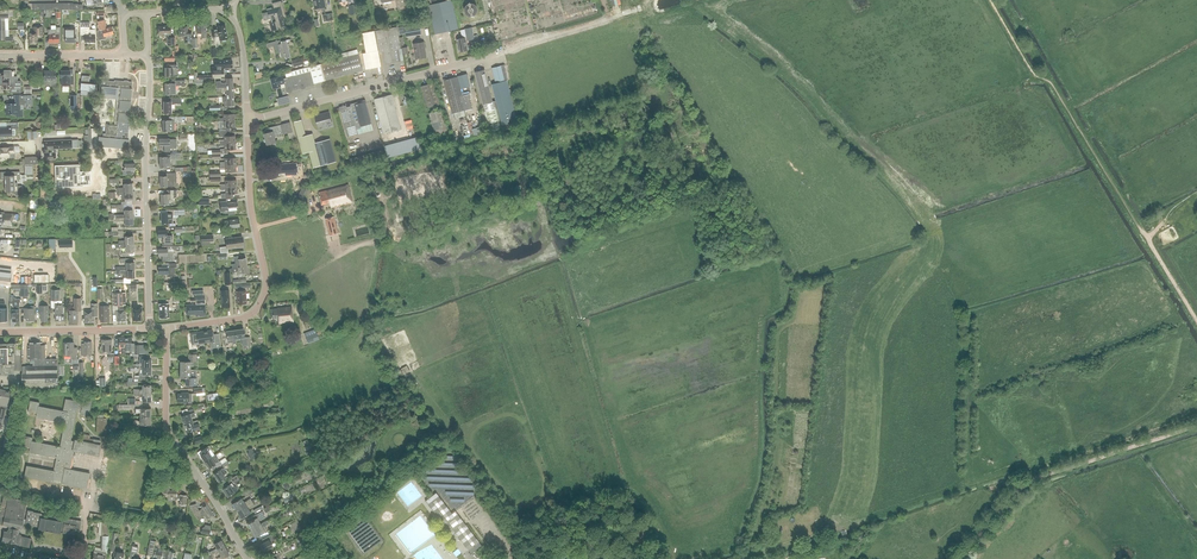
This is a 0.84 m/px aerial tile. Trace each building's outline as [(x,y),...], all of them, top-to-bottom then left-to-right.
[(325,10),(324,0),(314,0),(316,9),(322,8),(322,11),(325,10)] [(351,0),(339,0),(339,2),(348,0),(350,15),(359,13),(357,4),(352,4),(351,0)] [(410,8),(409,0),(396,0),(398,10),(410,8)] [(459,29),(452,0),(451,0),(428,5),(435,34),(459,29)] [(282,27),(286,25),(284,19),(283,19),(281,14),(285,13),(282,2),(275,4),(277,8),(274,9),(274,8),(272,9),(272,7),(267,9),(268,12),(263,13),(264,19),(271,18),(273,22),(269,23),(272,31),(277,29),(277,31),(282,29),(282,27)] [(464,9),(464,10),(465,11),(465,12),(465,13),(466,13),(466,14),(466,15),(467,15),(468,15),(468,16),(469,16),(470,16),(471,16),(472,16),(473,16),(474,16),(475,16),(475,15),(476,15),(476,14),(477,14),(477,13),(477,12),(478,12),(478,11),(478,10),(478,9),(478,8),(477,7),(477,6),(476,6),(476,5),(475,5),(475,4),(474,4),(473,3),(472,3),(471,3),(470,3),(469,3),(469,4),(468,4),(467,4),(467,5),(466,5),(466,6),(465,6),(465,7),(465,8),(465,9),(464,9)] [(8,18),(8,14),(13,14),(13,10),(0,10),(0,18),(8,18)] [(410,16),(411,23),(420,21),(420,22),(427,21),(426,17),(425,18),(424,11),(419,12),(419,15),(410,16)] [(332,13),(323,15),(324,21),(333,20),(332,13)] [(113,34),(111,27),(106,28),(104,20),(98,22),(98,25),(99,31),(102,30),(104,37),(113,34)] [(202,38),(206,38),(206,25),(197,25),(197,33),(202,33),(202,38)] [(406,36),(421,34),(420,25),(404,27),(406,36)] [(32,26),(32,34),(29,34),(29,43),(37,43),(37,36),(38,36),(42,36),(42,30),(42,26),(32,26)] [(171,34),(170,26),(162,26),(162,27),(158,27),(158,36),(163,35),(167,35),(168,45),(175,45),(174,38),(171,38),(171,34)] [(185,36),(185,41),(185,43),(192,43),(191,32),(188,32),(187,26),(183,27),(183,26),(181,26),(181,27),(180,27),(180,37),(185,36)] [(226,35),(226,34),(227,33),(227,31),(226,31),(225,26),(218,27),(218,28),(211,29),(212,32),(213,37),(219,36),(220,40),(221,40),(222,42),(225,41),(226,39),(227,39),(226,35)] [(399,49),(401,49),(397,26),(376,30),(380,53),(384,52),(386,64),(401,61),(399,49)] [(59,42),(59,35),(60,35),(60,27),(56,27),(56,29),(48,30),(48,35),(49,35),(49,42),(59,42)] [(466,37),(465,38),(457,39),(459,52),(468,50),(466,41),(474,39),(472,27),(465,29),(466,37)] [(80,28),(80,35),(85,35),(85,42),(95,42),(95,35),(95,30),(89,30),(89,28),(80,28)] [(0,30),(0,38),(1,38),(1,37),(4,37),(4,40),(12,40),(12,36),(5,37),(4,30),(0,30)] [(75,34),(72,34),(72,30),(66,30),(66,35),(65,35),(65,42),(75,42),(75,34)] [(366,69),(381,66),(375,30),(362,33),(366,53),(363,53),(366,69)] [(286,58),(291,57),(286,40),(282,41),(281,40),(267,43),(268,47),(275,45),(277,53),(280,52),(281,57),(286,56),(286,58)] [(416,59),(426,57),(424,42),(413,44),(416,59)] [(284,82),(285,85),(287,92),(315,84),(314,83),(363,70),(359,54),(292,71),(293,76),(283,78),(284,78),(285,82),(284,82)] [(292,60),(294,67),(302,65),(305,64),(304,57),(300,58),(292,60)] [(232,60),(222,61),(216,61),(216,67),(212,67),(212,75),(223,74),(223,68),(232,68),(232,60)] [(176,65),(166,65),(166,67),(164,67),(165,76),(172,76),(178,76),(178,68),(176,69),(176,65)] [(508,90),(506,80),(508,80),(505,65),(499,67),(492,69),(496,83),(492,84),(495,93),(503,125),(517,121),(509,90),(508,90)] [(17,82),(17,77),(12,76),(12,71),(11,70),(4,70),(3,71),(3,73),(0,73),(0,86),(1,86),(1,88),(1,89),(4,89),(9,89),(9,92),(10,93),(21,93),(21,82),(17,82)] [(475,72),(483,104),(485,111),(483,112),(489,132),(502,129),(495,101),(493,102),(485,70),(475,72)] [(44,71),(44,77),(41,77),(41,86),(45,86),(45,85),(52,85),(52,86),(57,86),(57,77),(55,77),(55,71),(54,71),(44,71)] [(61,78),(61,85),(62,85),(62,86),(70,85),(74,85),(74,77),(70,77),(70,71),(61,71),(61,78)] [(464,100),(461,88),(470,86),(467,74),(444,80),(452,113),(466,109),(466,107),(465,104),(464,104),(463,100),(464,100)] [(212,80),(212,75),(194,75),(194,82),(195,82),(195,84),(202,84),(202,80),(212,80)] [(80,89),(81,90),(81,94),(87,94),(87,90),(95,91),(95,85),(89,84),(90,77),(82,76),(81,83),(80,89)] [(281,86),(285,85),(284,82),(285,82),(284,78),(283,78),(279,79),(279,76),(271,79),(273,88),(281,86)] [(216,82),(217,88),(220,88),(226,88),(233,87),(233,78),(226,78),(226,83),(221,83),(221,81),(216,82)] [(114,125),(107,124),(106,134),(103,134),(103,138),(99,137),(98,146),(128,149),(129,140),(127,140),(129,123),(128,123),(129,114),(130,114),(130,110),(129,110),(130,102),(131,102),(131,98),(130,98),(131,89),(132,89),(131,89),(132,82),(115,81),(115,82),(101,81),(101,87),(104,88),(104,93),(101,92),(101,94),(117,96),(114,125)] [(165,94),(172,94),(176,94),(176,86),(185,86),(184,81),(171,81),(171,83),(165,83),(165,94)] [(428,108),(440,104),(434,83),(422,86),(428,108)] [(18,117),(20,116),(23,116),(23,104),(25,104),(25,103),(28,103),(31,103),(31,96),(28,96),(22,96),(22,94),(18,94),(14,95),(14,99),(15,99),(15,104),(11,104),(11,103),(5,104),(5,105),(5,108),(6,114),(10,114),(12,114),(16,114),(16,117),(18,117)] [(289,94),(277,98),(279,105),(291,102),(289,94)] [(384,134),(401,129),(392,95),(375,99),(384,134)] [(234,96),(227,97),(222,97),(222,102),(224,102),(224,106),(234,106),(234,96)] [(171,104),(178,104),(181,104),(181,98),(171,98),(171,102),(164,102),(164,113),(171,113),(171,104)] [(371,123),(365,102),(355,105),(353,104),(352,104),(351,106),(340,109),(347,137),(358,134),(357,129),(361,128),(361,126),(371,123)] [(435,135),(448,132),(442,110),(429,113),(435,135)] [(318,127),(332,123),(329,112),(315,116),(318,127)] [(162,131),(169,131),(174,131),(174,123),(182,122),(182,117),(169,117),(169,120),(162,120),(162,131)] [(219,121),(219,132),(228,132),(228,127),(235,127),(234,120),(219,121)] [(302,120),(294,122),(302,153),(309,152),(313,168),(336,162),(330,139),(315,143),(313,134),(306,135),(302,120)] [(274,137),(283,134),(293,132),(290,122),(268,128),(269,132),(264,134),(267,145),(275,142),(274,137)] [(4,139),(4,136),(12,136),(11,129),(18,129),(18,128),(18,123),(16,123),(9,123),(9,127),(9,128),(0,128),(0,139),(4,139)] [(414,125),(407,126),(408,135),(415,133),(414,125)] [(224,136),(224,140),(219,140),(219,143),(235,143),(235,136),(228,136),(228,132),(219,132),(219,136),(224,136)] [(159,145),(164,145),(164,148),(164,152),(170,152),(170,148),(176,147),(176,139),(169,139),(169,138),(159,139),(159,145)] [(78,140),(72,140),(71,139),(44,141),(44,150),(45,150),(45,153),(45,159),(56,159),(55,152),(55,149),(72,148),(79,148),(78,140)] [(15,153),(14,153),(14,147),(4,148),(0,148),(0,157),(4,157),(9,157),(9,159),(15,159),(15,153)] [(382,150),(349,159),(350,164),(383,155),(382,150)] [(170,167),(170,159),(171,159),(181,158),(181,153),(171,153),(171,155),(166,155),(166,157),(159,157),(160,167),(170,167)] [(297,163),(274,165),(274,173),(285,173),(285,175),(298,174),(297,173),(302,173),(301,163),(297,164),(297,163)] [(54,165),(55,188),(83,187),(83,185),(91,185),(91,171),(80,171),(80,164),(54,165)] [(134,174),(133,170),(135,170),(135,164),(124,164),(124,170),(123,170),(123,175),(127,175),(127,174),(134,174)] [(32,165),(25,165),(24,165),(24,175),(33,175),(32,165)] [(17,186),(17,183),(17,179),(20,179),(20,171),(0,172),(0,180),(5,180),(5,190),(12,190),(12,191),(15,191),(16,196),(22,196),(22,186),(17,186)] [(166,176),(160,177),(160,187),(167,187),(173,187),(173,179),(176,179),(176,173),(166,173),(166,176)] [(102,178),(91,179),(92,193),(103,193),(102,178)] [(334,207),(352,203),(348,184),(319,192),(322,204),(330,202),(331,208),(334,207)] [(221,198),(229,198),(233,198),(233,194),(237,193),(236,187),(221,187),(221,190),(225,190),(226,194),(221,194),(221,198)] [(161,205),(167,205),(171,205),(171,197),(176,197),(176,190),(168,190),(168,194),(167,194),(161,194),(161,205)] [(228,215),(235,214),(235,210),(238,210),(237,202),(227,203),(224,204),(224,202),(220,202),(221,212),(228,211),(228,215)] [(178,215),(185,215),(184,209),(178,209),(178,210),(174,210),(167,210),(167,213),(161,213),(161,224),(168,224),(173,223),(172,215),(174,215),(178,215)] [(2,213),(0,213),(0,226),(1,226),(12,226),(12,218),(15,218),(15,214),(2,213)] [(334,216),(326,218),(330,234),(338,232),(334,216)] [(230,228),(240,227),(238,219),(228,220),(228,221),(224,221),(224,225),(229,224),(230,228)] [(158,237),(162,237),(163,244),(173,244),(172,236),(167,236),(167,230),(158,231),(158,237)] [(213,242),(213,235),(201,236),(201,245),(210,245),(210,242),(213,242)] [(228,252),(227,249),(243,246),(242,237),(225,239),(226,247),(219,247),(220,253),(228,252)] [(112,248),(126,247),(126,253),(122,253),(122,256),(129,256),(129,252),(134,251),(133,244),(118,244),(112,244),(112,248)] [(179,251),(179,250),(182,250),(182,246),(175,246),(175,245),(162,246),(163,249),(158,249),(158,256),(162,256),(163,261),(173,261),(173,251),(167,251),(167,249),(175,249),(175,251),(179,251)] [(116,267),(116,271),(134,270),(134,263),(129,263),(129,258),(120,259),(120,263),(126,263),(126,267),(120,267),(116,267)] [(231,264),(231,268),(247,265),(245,258),(237,259),(238,263),(231,264)] [(159,268),(159,274),(165,274),(167,274),(167,276),(168,277),(173,277),(174,276),(174,274),(175,274),(174,267),(179,267),(178,264),(169,264),(169,267),(167,267),(164,267),(159,268)] [(247,265),(231,268),(236,268),(237,275),(248,273),(247,265)] [(12,288),(12,285),(9,284),(10,275),(11,270),(0,269),(0,287),(12,288)] [(54,300),(54,303),(54,307),(55,308),(55,312),(54,312),(54,314),(55,314),(55,321),(63,321),(63,307),(63,303),(62,303),(58,303),(58,294),(60,294),(60,289),(51,289),(51,301),(54,300)] [(196,294),(196,295),(196,304),(185,305),(186,315),(196,314),(196,316),(205,316),(205,304),(204,294),(203,294),(203,290),(192,290),(192,294),(196,294)] [(230,307),(229,290),(220,290),(221,307),(230,307)] [(237,304),(246,304),(246,290),(236,291),(237,304)] [(125,305),(125,293),(114,293),(114,306),(117,305),(117,310),(117,322),(126,321),(125,309),(119,310),(119,305),(122,305),(125,305)] [(13,308),(13,309),(12,309),(12,321),(19,321),(19,310),(19,309),(19,302),(20,302),(20,299),(16,299),(16,298),(13,298),(13,295),(10,295),(10,304),(12,304),(13,308)] [(78,322),(78,310),(81,310),(81,298),(74,298),(74,306),(71,309),(71,310),(69,310),(69,322),(78,322)] [(138,303),(132,303),(132,321),(141,320),(141,312),(142,312),(142,307),(138,307),(138,303)] [(96,308),(96,304),(91,304),(91,310),(85,310),(85,322),(94,322),(93,317),(95,317),(95,316),(97,316),(97,308),(96,308)] [(168,308),(169,308),(169,304),(159,304),(159,318),(169,318),(168,308)] [(35,317),(34,306),(28,306),(28,308),(24,308),(24,319),(26,319),(26,321),(35,321),(35,317)] [(39,306),(40,312),(40,316),(41,316),(41,321),(47,321),(47,316),(48,316),(48,312),(48,306),(39,306)] [(109,322),(109,310),(109,306),(100,306),(100,322),(109,322)] [(279,323),(293,322),(291,307),(277,308),(278,309),(271,309),(272,319),(278,318),(279,323)] [(234,330),(236,339),(242,338),(243,346),(251,345),(250,337),(244,338),(243,329),(234,330)] [(308,344),(319,340),(314,329),(303,333),(308,344)] [(210,342),(211,348),(212,348),(213,352),(221,351),(221,347),(219,333),(213,334),(212,330),(197,332),(192,333),(194,345),(198,344),(210,342)] [(236,343),(236,339),(234,330),(226,331),(227,338),(223,338),(224,345),(228,345),(228,343),(232,343),(232,344),(236,343)] [(119,338),(115,338),(115,341),(115,347),(122,347),(122,354),(125,354),(125,351),(125,338),(119,338)] [(125,338),(125,351),(130,351),(130,354),(134,354),(139,354),(139,345),(131,345),(131,338),(125,338)] [(99,354),(107,354),(107,357),(113,357),(113,354),(112,354),(111,340),(101,340),(101,347),(100,347),(100,350),(99,350),(99,354)] [(82,357),(92,357),(92,342),(90,342),(84,342),(84,344),(82,344),(82,357)] [(8,367),(12,367),(12,364),(15,364),(16,343),(0,344),(0,373),(1,373),(2,371),(2,368),(8,367)] [(21,374),(21,383),(57,383),(57,359),(45,359),(45,345),(42,345),(42,343),(29,343),(29,348),(28,348),(28,360),(35,360),(35,364),(33,364),(33,366),(26,366),(22,366),(22,374),(21,374)] [(73,343),(64,343),(64,356),(71,356),(71,365),(74,365),(78,365),(78,359),(77,359),(77,350),(74,350),(73,343)] [(196,365),(196,358),(196,354),(188,354),(188,362),(182,362),(182,361),(179,361),(179,365),(180,365),(180,370),(190,370),(190,365),(196,365)] [(132,366),(135,366),(135,367),(151,367),(151,359),(147,359),(147,357),(140,356),(140,360),(139,360),(139,364),(132,364),(132,366)] [(132,367),(132,366),(129,366),(128,371),(139,371),(139,376),(134,376),(134,379),(145,379),(145,374),(151,374),(151,367),(135,367),(132,367)] [(397,371),(400,376),(409,371),(407,368),(402,371),(401,369),(397,371)] [(182,378),(186,378),(186,385),(196,385),(196,370),(190,370),(180,370),(180,375),(179,375),(179,378),(182,378)] [(134,389),(134,393),(151,393),(151,385),(143,385),(143,389),(134,389)] [(5,417),(10,418),(13,407),(10,407),(11,404),(8,403),(10,392),(0,390),(0,405),(0,407),(0,429),(1,424),(3,424),(5,417)] [(192,393),(188,393),(188,392),(183,393),(183,394),(177,394),(177,402),(185,402),(185,403),(189,403),(192,403),(192,393)] [(208,401),(219,399),(218,392),(207,394),(208,401)] [(150,402),(151,393),(134,393),(134,396),(141,396),(142,397),(142,402),(150,402)] [(100,441),(94,440),(89,439),(90,435),(82,434),(80,441),(75,440),(75,442),(70,441),(76,411),(81,412),(80,414),(89,415),(91,400),(83,399),(82,403),(66,399),(63,411),(38,406),(39,402),(30,401),(28,411),(37,413),(36,417),(65,423),(60,447),(31,442),(32,437),(23,436),(21,446),(30,448),(29,452),(56,458),(54,471),(27,466),(25,477),(53,482),(53,479),(62,481),(62,484),(86,488),(89,474),(70,470),(73,451),(98,455),(100,445),(99,445),(100,441)] [(140,417),(151,417),(151,408),(149,408),(149,409),(140,409),(134,409),(134,412),(140,412),(140,417)] [(181,416),(184,424),(192,422),(191,418),(195,416),(194,413),(189,414),(181,416)] [(106,433),(106,419),(103,419),(103,415),(97,415),(97,432),(106,433)] [(138,428),(138,424),(140,424),(140,425),(148,425),(151,425),(151,417),(140,417),(140,421),(134,421),(134,424),(129,424),(123,424),(123,428),(138,428)] [(187,433),(199,429),(197,420),(192,422),(184,424),(187,433)] [(202,436),(192,439),(194,445),(203,442),(202,436)] [(200,456),(204,462),(214,455),(210,449),(211,448),(209,446),(207,447),(202,450),(204,453),(200,456)] [(249,453),(247,453),(248,456),(249,456),(250,459),(255,458),(254,455),(255,455),(255,451),(253,451),(253,448),(248,449),(249,453)] [(214,455),(204,462),(209,469),(213,466),(215,469),(222,464),(227,461),(225,458),(220,461),(219,462),(217,458),(215,455),(214,455)] [(223,475),(226,473),(223,468),(220,470),(214,474),(219,482),(225,478),(223,475)] [(177,491),(169,491),(169,485),(171,485),(171,480),(169,480),(169,478),(161,478),(161,486),(162,486),(162,488),(162,493),(169,493),(169,496),(175,496),(175,499),(180,499),(179,505),(186,505),(187,496),(178,495),(177,494),(177,491)] [(228,497),(234,493),(238,490),(235,486),(234,486),(232,483),(229,485),(223,489),(228,497)] [(284,498),(287,503),(295,499),(293,497),(295,496),(293,493),(284,498)] [(452,513),(436,493),(425,501),(452,535),(455,533),(471,554),(482,546),(455,511),(452,513)] [(4,525),(9,526),(8,531),(7,532),(4,531),(2,541),(8,542),(19,545),(19,546),(29,548),(31,538),(21,536),(21,535),(19,535),(20,529),(21,529),(23,521),(22,521),(26,501),(4,496),(2,508),(0,508),(0,524),(4,525)] [(232,504),(237,511),(252,501),(250,498),(244,502),(241,498),(232,504)] [(252,501),(237,511),(241,518),(250,513),(248,508),(254,504),(252,501)] [(199,511),(197,509),(197,508),(196,505),(191,506),(191,508),(191,509),(192,511),(193,512),(194,514),(195,515),(196,516),(197,517),(198,519),(199,520),(204,514),(208,520),(215,516),(212,512),(206,503),(200,507),(203,511),(201,512),(199,511)] [(38,529),(51,532),(60,533),(60,532),(63,533),(75,535),(75,534),(79,535),(81,521),(54,516),(54,520),(41,518),(42,514),(28,511),(25,524),(39,527),(38,529)] [(260,524),(258,520),(264,517),(261,512),(253,516),(254,519),(247,523),(251,530),(258,526),(260,524)] [(89,518),(109,521),(110,516),(90,513),(89,518)] [(362,554),(382,542),(368,519),(348,531),(351,536),(357,545),(359,544),(361,547),(359,549),(362,554)] [(101,550),(105,550),(108,550),(109,533),(109,523),(99,521),(98,535),(101,535),(101,549),(101,550)] [(267,521),(262,523),(260,524),(258,526),(251,530),(254,537),(258,535),(260,538),(268,534),(263,526),(268,523),(267,521)] [(285,535),(291,531),(289,528),(288,528),(287,526),(284,528),(284,530),(283,531),(285,535)] [(108,550),(114,551),(118,533),(110,531),(109,543),(110,543),(108,550)] [(270,542),(274,540),(271,534),(264,538),(266,541),(259,545),(262,552),(272,547),(270,542)] [(150,540),(147,555),(152,556),(155,541),(150,540)] [(211,555),(214,554),(218,551),(225,548),(221,540),(215,544),(217,549),(216,550),(215,549),(209,553),(210,554),(211,555)] [(136,558),(138,547),(132,546),(130,557),(133,558),(137,558),(136,558)] [(218,551),(221,557),(217,558),(224,558),(223,558),(229,555),(225,548),(218,551)] [(106,553),(94,550),(92,558),(104,558),(106,553)] [(175,553),(171,552),(171,551),(169,551),(169,550),(167,550),(165,558),(174,558),(175,553)] [(163,552),(155,551),(154,557),(156,557),(155,558),(161,558),(163,552)]
